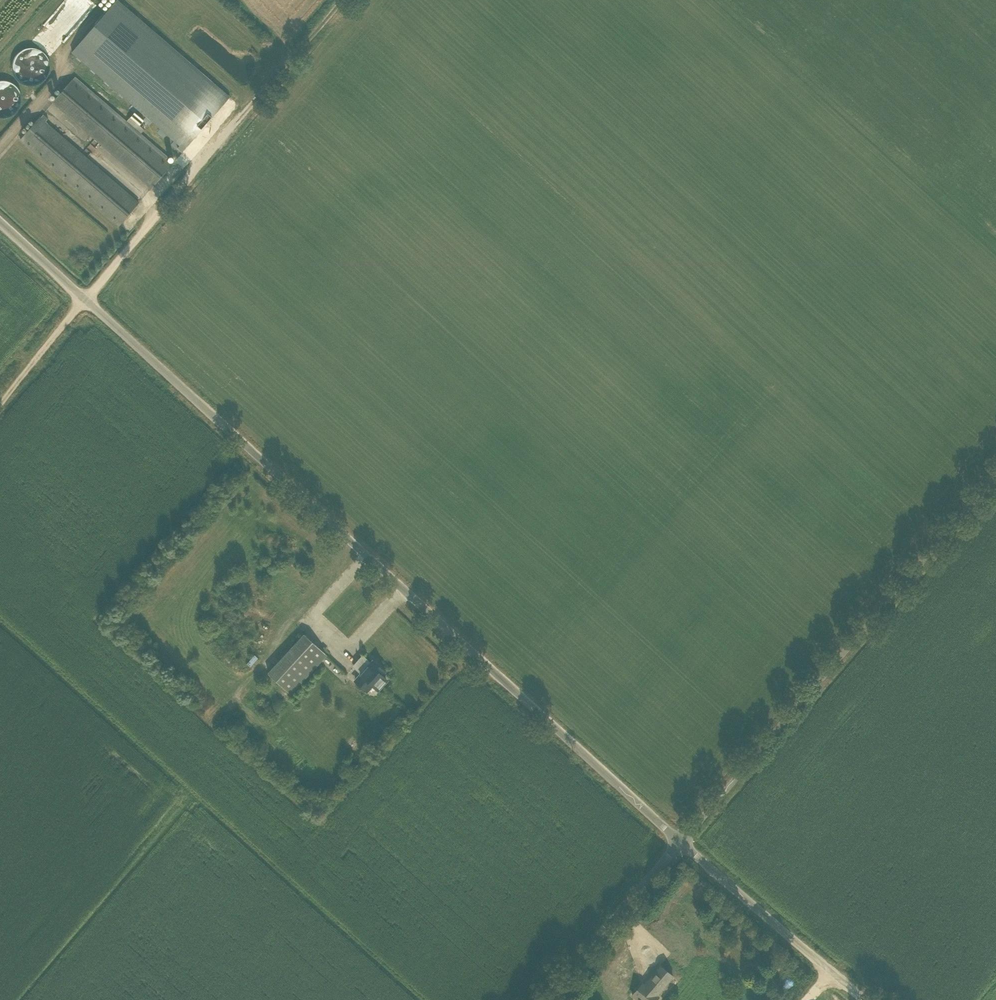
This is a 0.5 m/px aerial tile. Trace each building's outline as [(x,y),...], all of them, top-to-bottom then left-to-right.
[(225,93),(118,0),(117,0),(72,52),(180,145),(178,148),(183,152),(230,97),(225,93)] [(53,102),(152,187),(171,165),(165,160),(168,157),(141,133),(145,129),(140,125),(144,120),(135,112),(127,121),(75,77),(53,102)] [(119,225),(139,203),(40,117),(21,140),(119,225)] [(305,634),(268,674),(290,694),(327,654),(305,634)] [(377,665),(373,660),(370,663),(363,656),(354,666),(361,673),(356,679),(356,681),(366,690),(368,690),(373,685),(378,690),(386,681),(386,679),(382,675),(384,673),(384,670),(377,665)] [(657,995),(673,976),(660,965),(644,984),(642,983),(632,995),(638,999),(656,999),(659,997),(657,995)]
